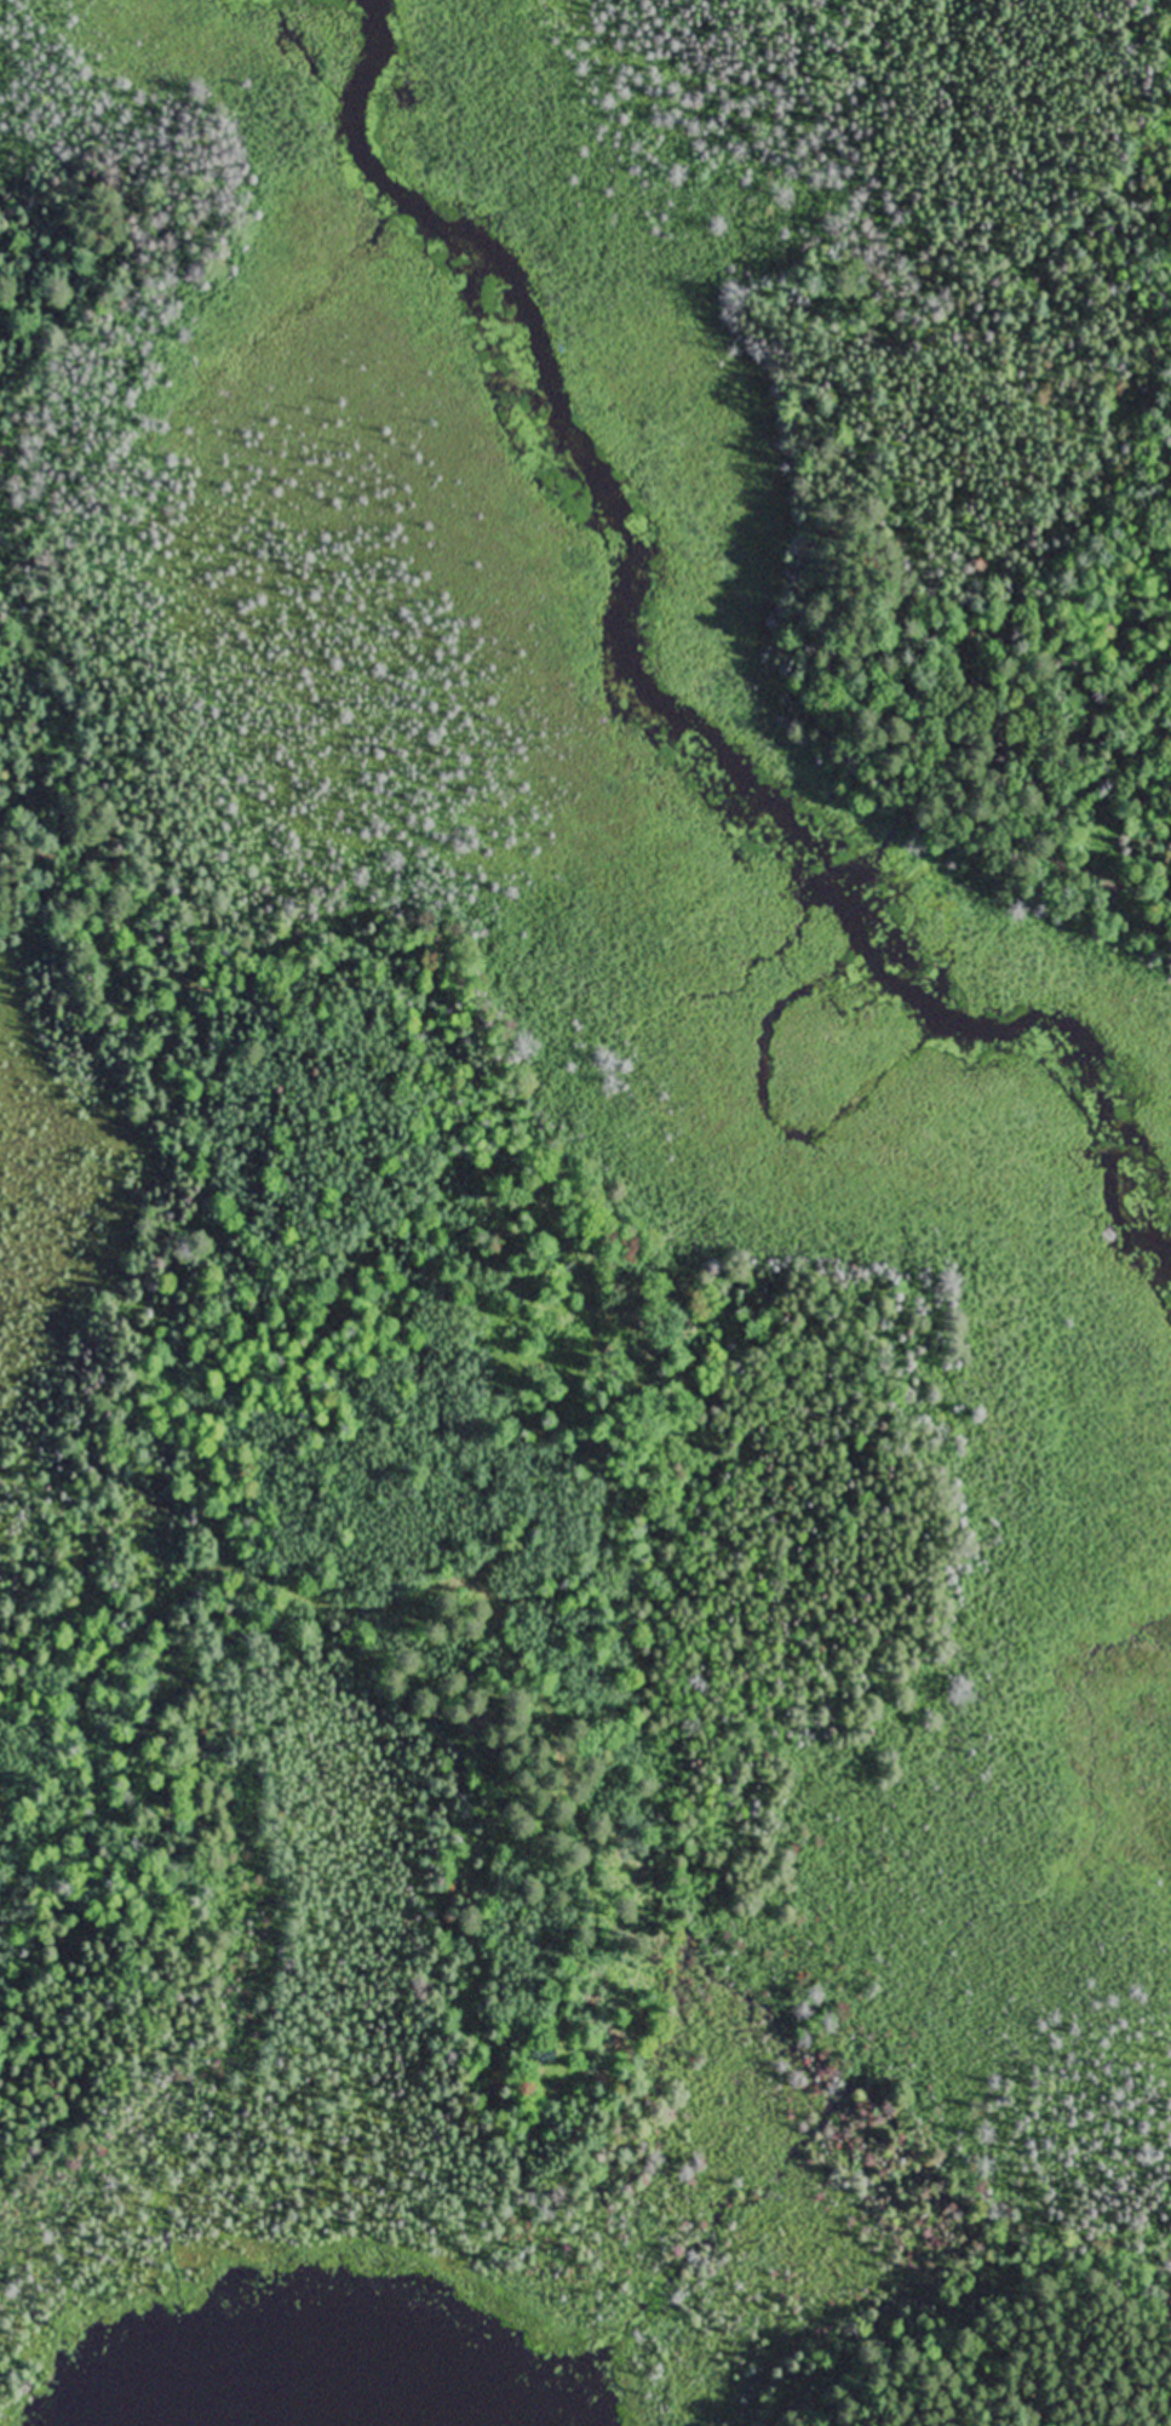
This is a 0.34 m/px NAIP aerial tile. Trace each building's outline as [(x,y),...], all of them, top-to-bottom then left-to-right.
[(531,2059),(552,2066),(558,2047),(537,2041),(531,2059)]
